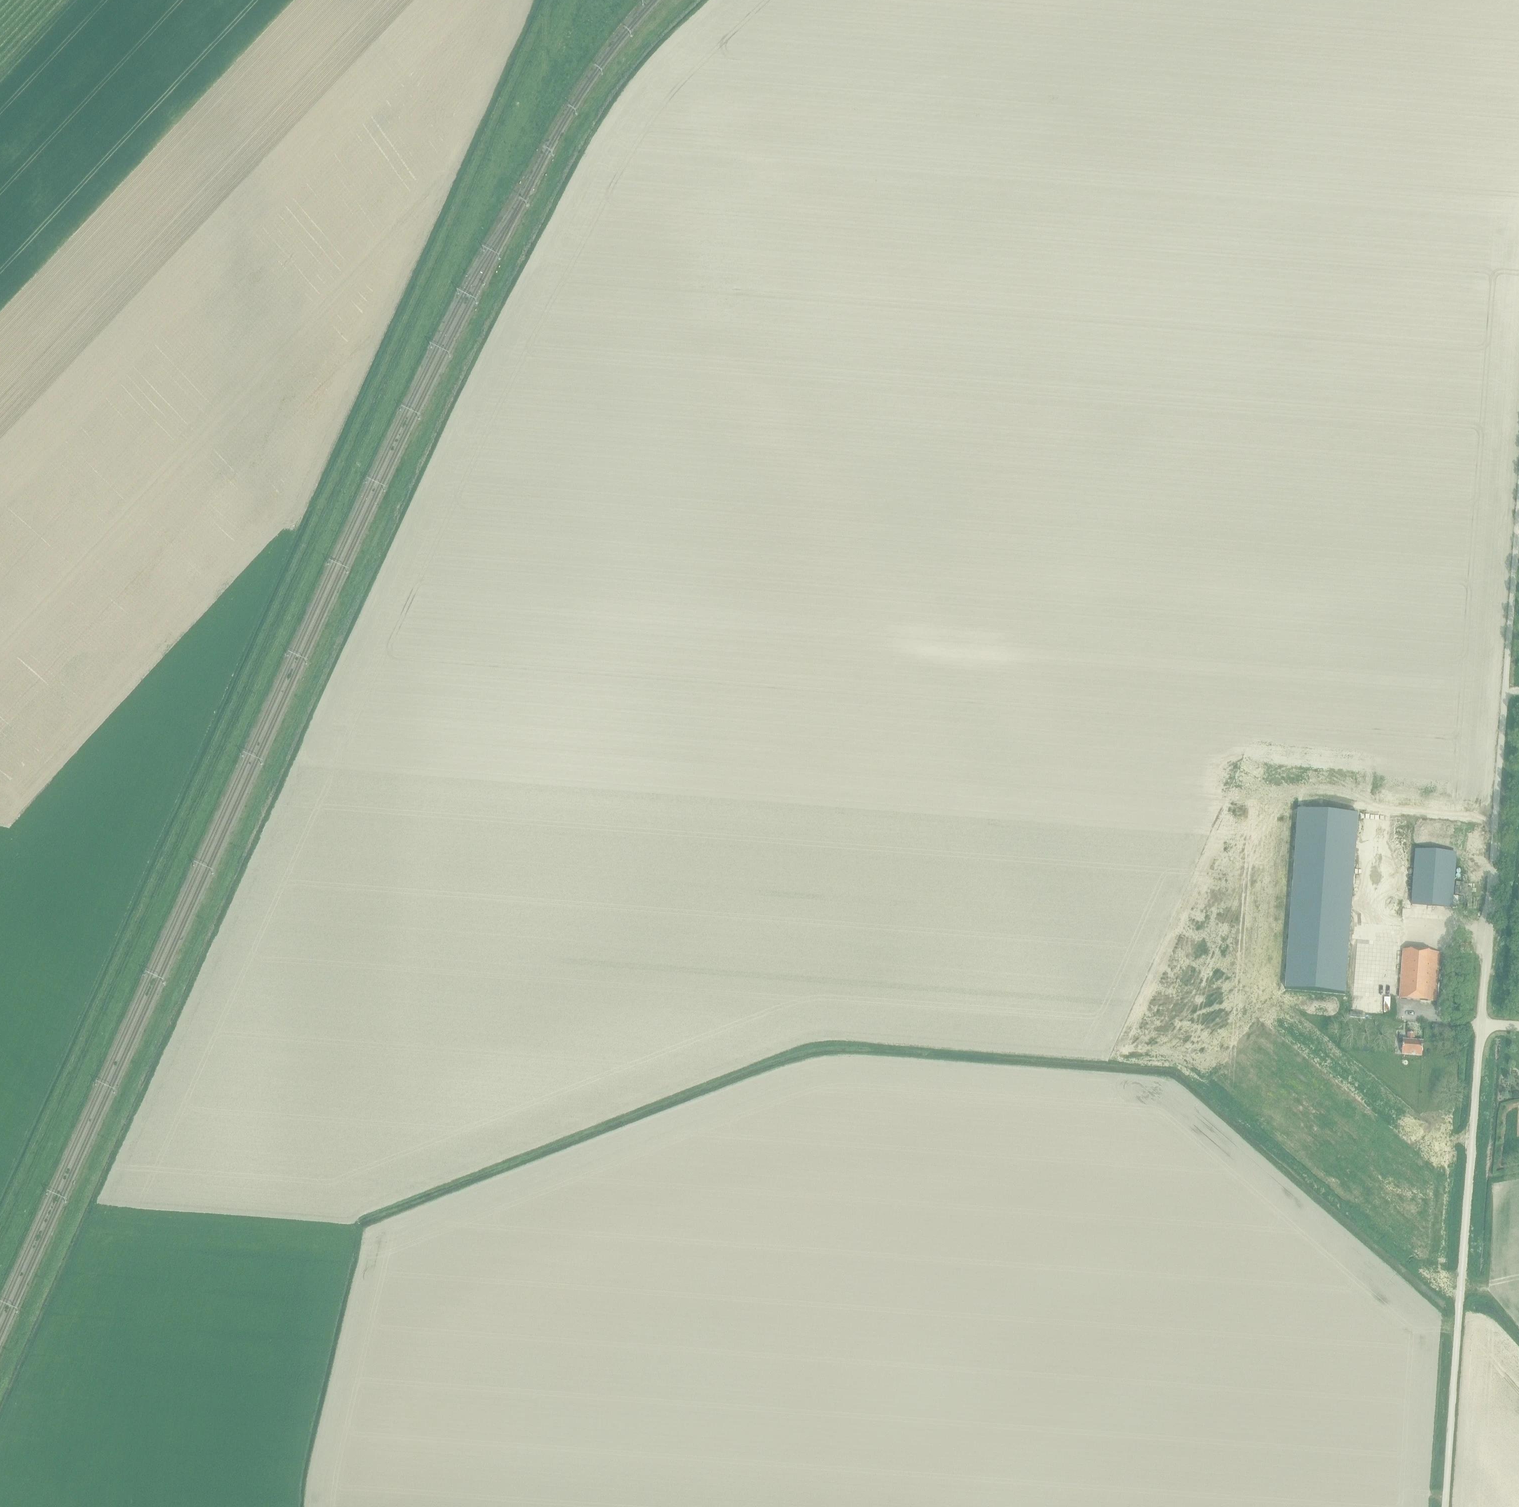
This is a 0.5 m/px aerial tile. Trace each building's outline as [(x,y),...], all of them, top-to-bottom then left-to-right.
[(1298,811),(1285,990),(1344,994),(1358,815),(1298,811)] [(1428,851),(1418,850),(1412,905),(1453,909),(1458,855),(1428,853),(1428,851)] [(1436,1001),(1440,953),(1403,950),(1399,998),(1436,1001)] [(1408,1040),(1403,1040),(1402,1054),(1422,1055),(1423,1041),(1413,1041),(1414,1033),(1409,1032),(1408,1040)]
